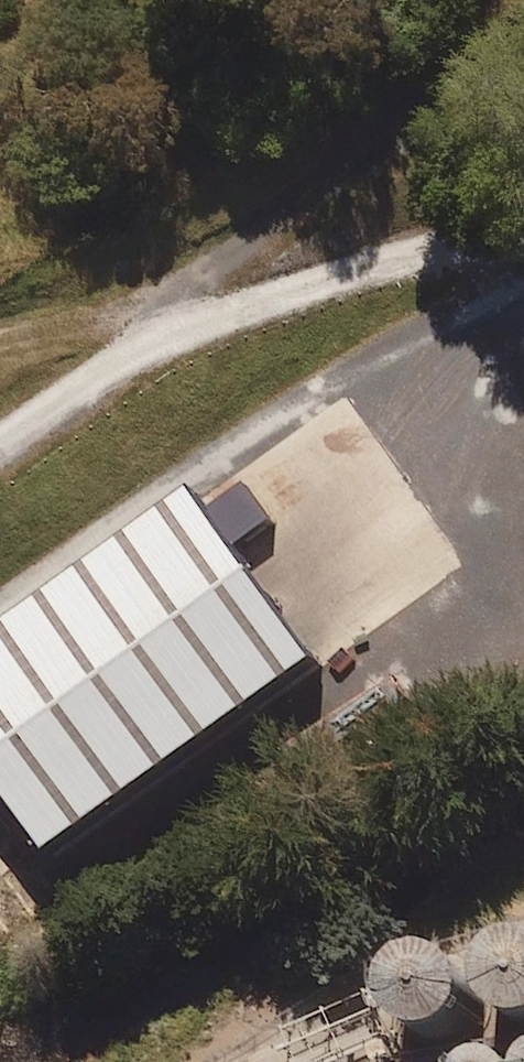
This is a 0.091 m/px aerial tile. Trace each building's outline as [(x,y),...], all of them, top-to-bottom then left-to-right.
[(0,633),(0,750),(69,848),(340,659),(216,482),(0,633)] [(518,944),(511,948),(507,953),(502,959),(499,965),(497,972),(497,980),(497,987),(499,994),(502,1000),(506,1006),(512,1011),(518,1016),(523,1019),(523,941),(518,944)] [(434,954),(427,956),(420,959),(414,963),(409,968),(405,974),(402,981),(400,988),(399,995),(400,1002),(402,1009),(405,1016),(409,1022),(414,1027),(420,1031),(426,1034),(433,1036),(440,1037),(448,1036),(455,1034),(461,1031),(467,1027),(472,1022),(477,1016),(480,1009),(481,1002),(482,995),(481,988),(480,981),(477,974),(472,968),(467,963),(462,959),(455,956),(448,954),(441,953),(434,954)] [(504,1052),(499,1054),(494,1056),(490,1058),(486,1061),(523,1061),(523,1057),(519,1055),(514,1053),(509,1052),(504,1052)]
